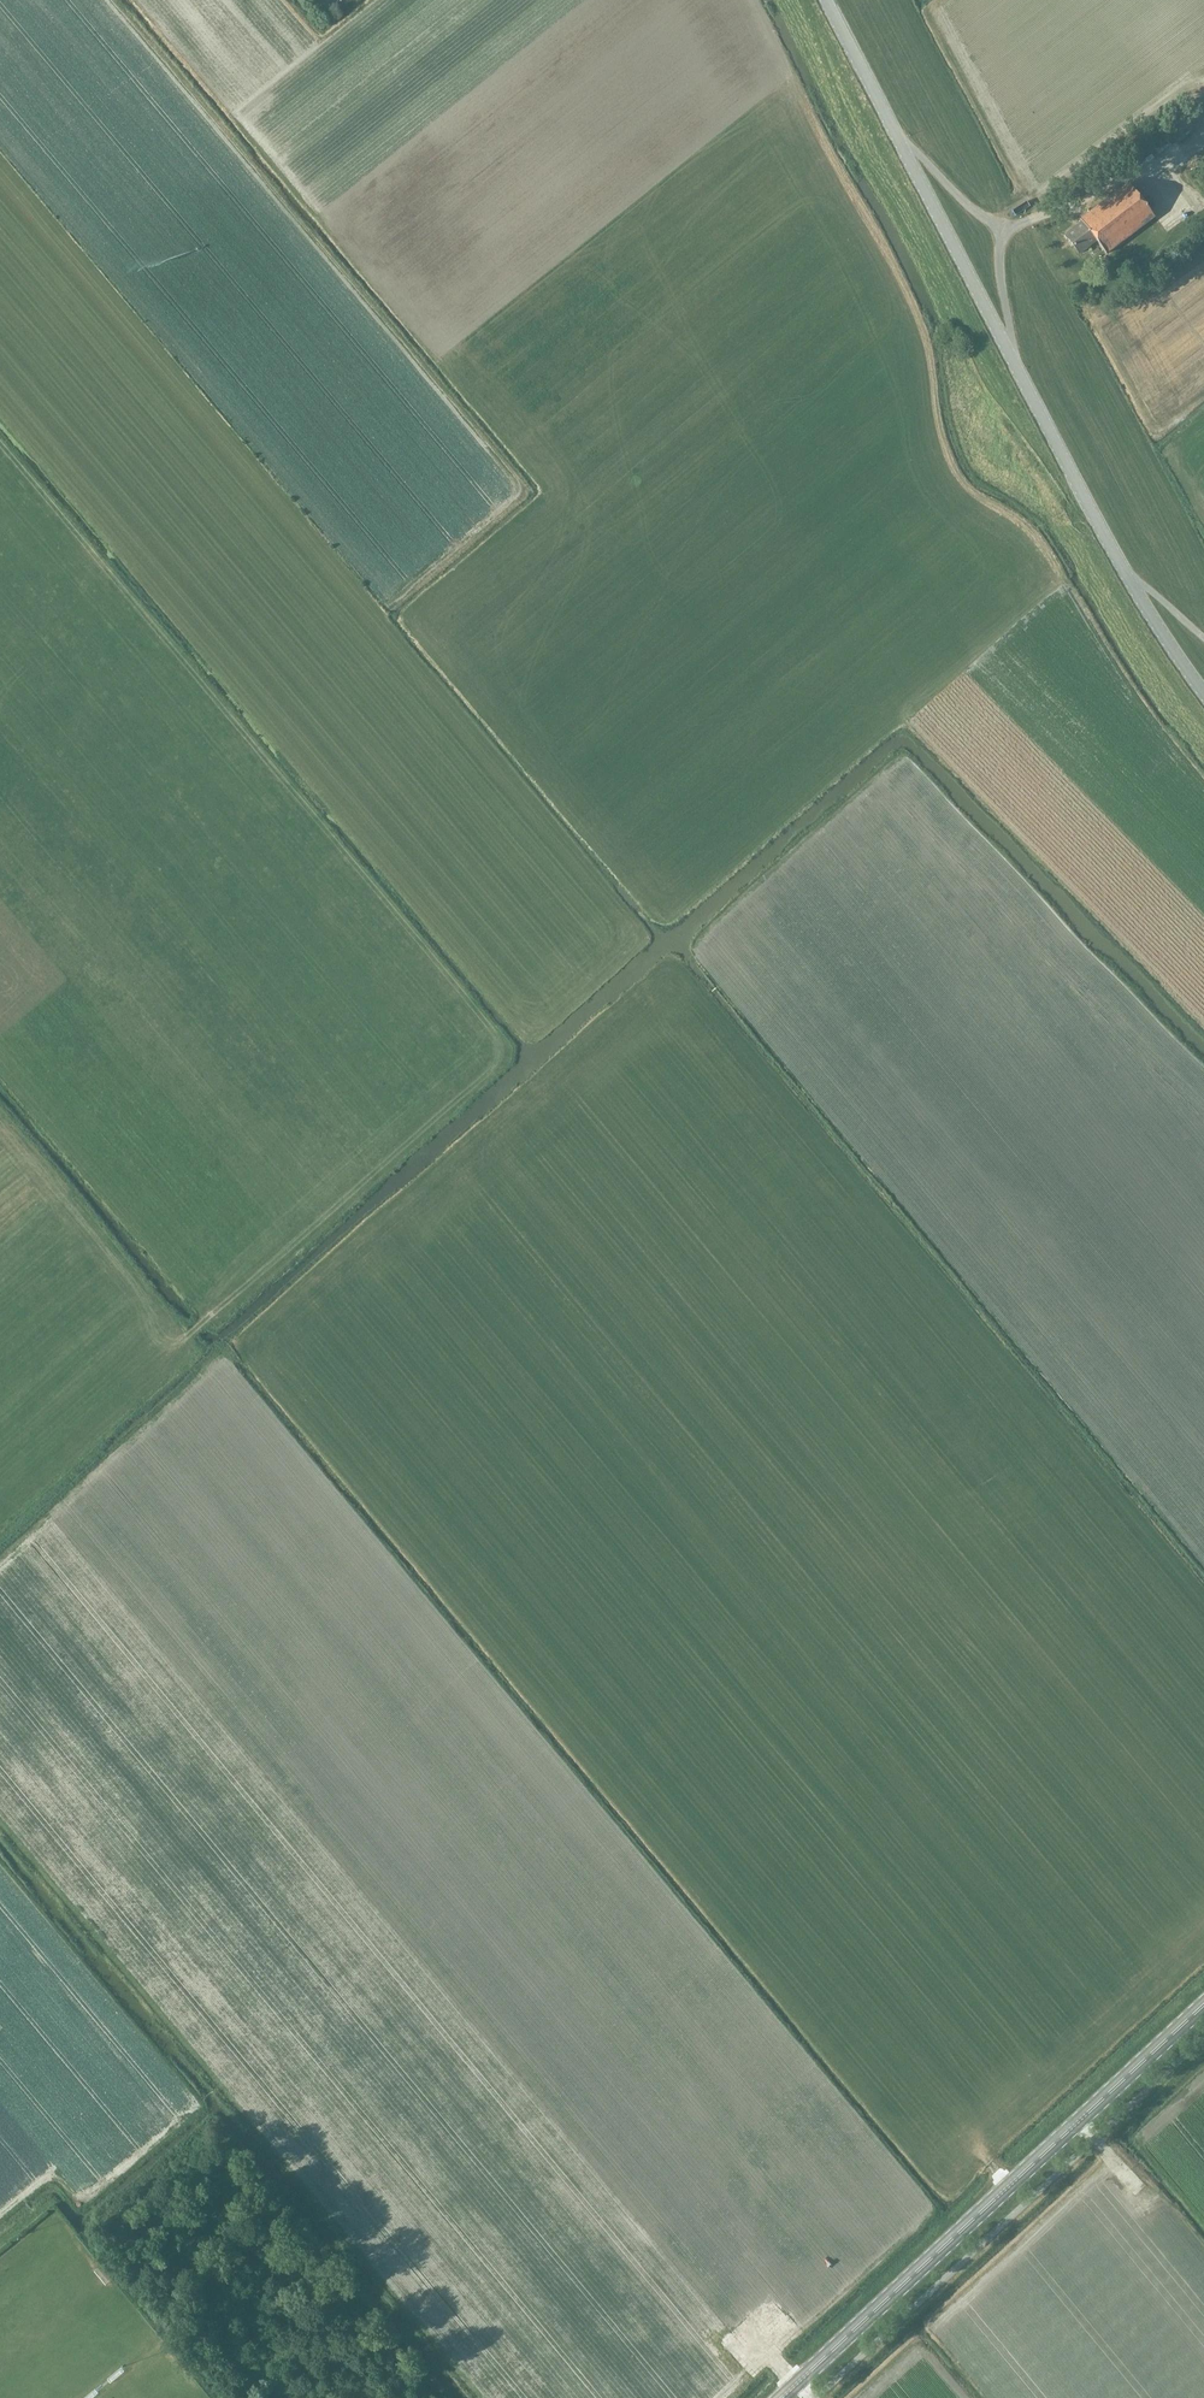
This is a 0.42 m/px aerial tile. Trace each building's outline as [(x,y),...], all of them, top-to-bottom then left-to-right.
[(1107,253),(1155,217),(1129,183),(1080,219),(1081,221),(1065,234),(1080,253),(1097,240),(1107,253)]
